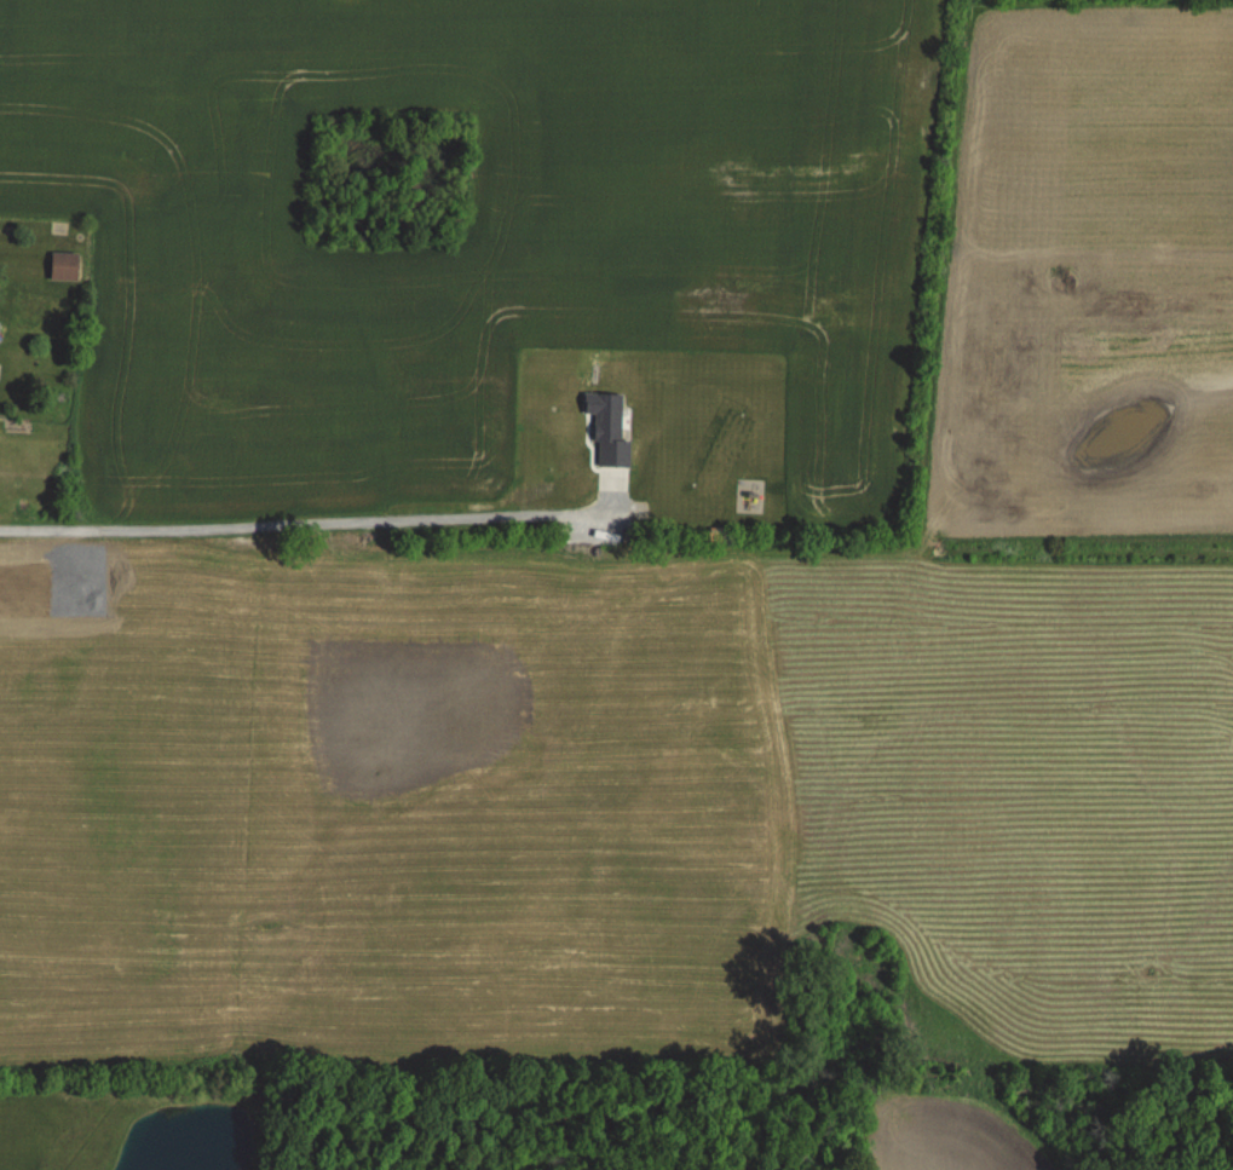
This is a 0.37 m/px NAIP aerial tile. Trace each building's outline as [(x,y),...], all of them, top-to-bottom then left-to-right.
[(78,252),(51,252),(51,280),(78,280),(78,252)]
